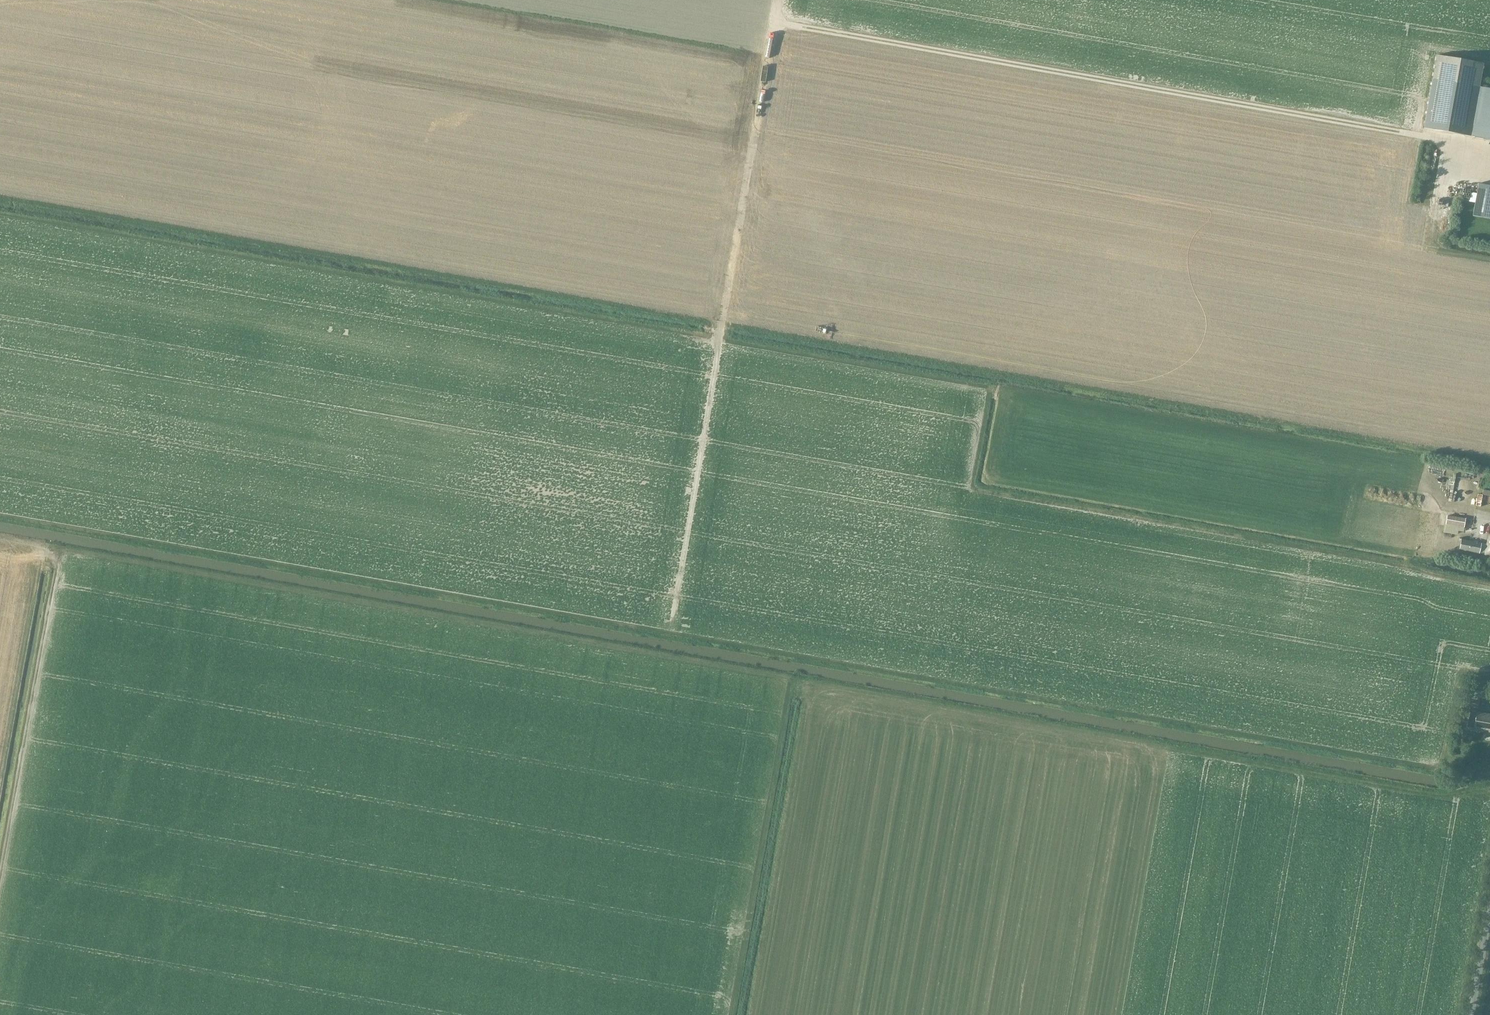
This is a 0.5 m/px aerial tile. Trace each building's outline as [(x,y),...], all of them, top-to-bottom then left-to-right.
[(1479,87),(1483,63),(1436,55),(1432,79),(1424,128),(1489,140),(1489,89),(1479,87)] [(1478,184),(1473,216),(1489,218),(1489,186),(1478,184)] [(1468,201),(1475,202),(1477,193),(1470,192),(1468,201)] [(1450,477),(1453,469),(1444,466),(1441,473),(1450,477)] [(1459,550),(1478,553),(1480,544),(1460,540),(1459,550)] [(1478,700),(1480,688),(1466,685),(1464,698),(1463,698),(1462,706),(1470,708),(1467,726),(1473,727),(1473,729),(1489,732),(1489,714),(1476,712),(1478,700)]
